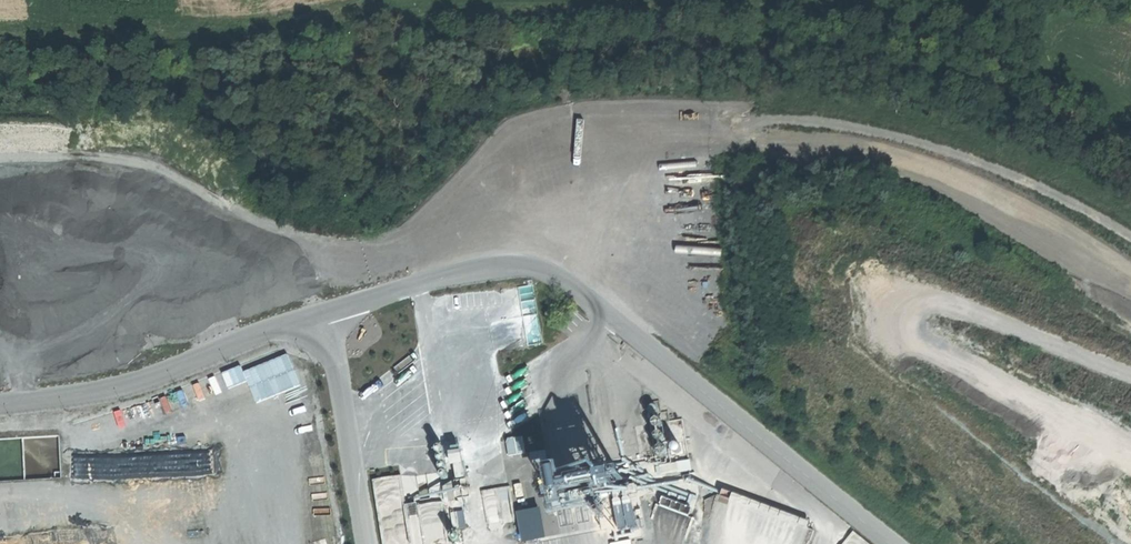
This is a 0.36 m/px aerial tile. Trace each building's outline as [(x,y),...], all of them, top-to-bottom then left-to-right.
[(655,415),(658,414),(658,410),(657,408),(654,407),(651,408),(650,412),(652,414),(655,415)] [(660,430),(662,429),(663,426),(662,423),(658,422),(656,424),(655,427),(656,430),(660,430)] [(61,478),(59,435),(0,438),(0,482),(61,478)] [(506,437),(508,456),(524,453),(522,435),(506,437)] [(662,443),(665,442),(666,439),(664,436),(661,435),(658,437),(657,440),(659,442),(662,443)] [(461,443),(449,445),(457,497),(469,495),(461,443)] [(676,453),(679,451),(680,448),(678,445),(675,444),(672,446),(671,449),(673,452),(676,453)] [(545,449),(529,451),(531,462),(547,459),(545,449)] [(665,458),(668,456),(669,453),(667,450),(664,449),(661,451),(660,454),(662,457),(665,458)] [(548,460),(535,463),(545,513),(611,500),(616,529),(635,526),(622,458),(551,472),(548,460)] [(661,466),(663,475),(679,472),(677,464),(661,466)] [(375,479),(382,527),(386,526),(388,543),(405,543),(412,543),(411,538),(419,536),(418,534),(410,535),(401,475),(375,479)] [(521,482),(514,484),(516,496),(523,495),(521,482)] [(630,488),(632,499),(650,496),(648,485),(630,488)] [(538,506),(516,510),(522,541),(544,537),(538,506)] [(604,531),(615,529),(611,509),(600,512),(604,531)]
